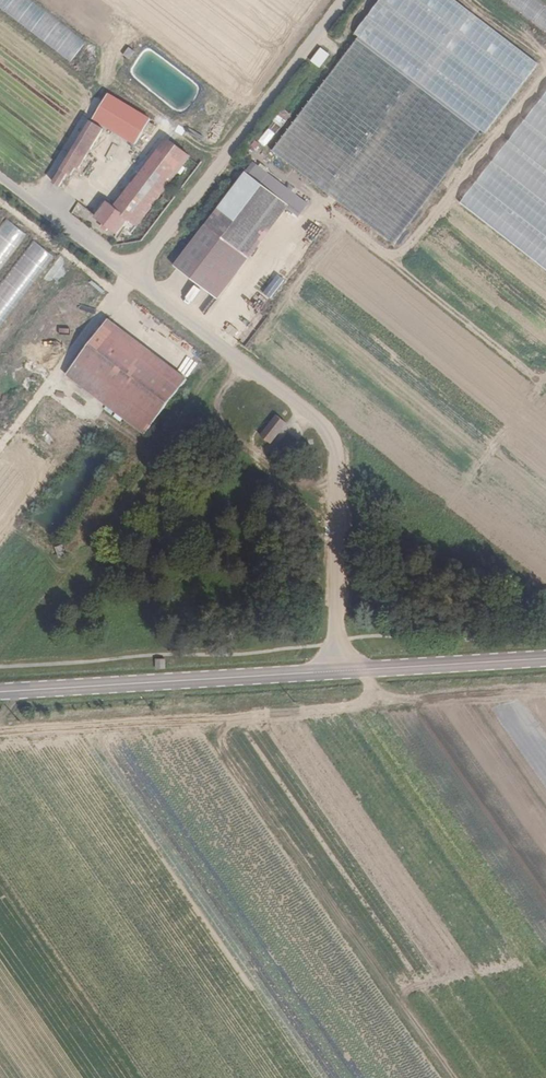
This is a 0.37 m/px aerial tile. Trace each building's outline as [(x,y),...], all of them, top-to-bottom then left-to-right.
[(74,61),(88,41),(32,0),(0,0),(0,7),(74,61)] [(542,0),(505,0),(545,30),(545,3),(542,0)] [(358,39),(273,150),(393,243),(479,132),(358,39)] [(312,60),(322,67),(332,53),(322,46),(312,60)] [(464,209),(545,267),(545,93),(464,209)] [(106,94),(91,119),(135,144),(150,118),(106,94)] [(103,128),(89,121),(52,182),(58,186),(65,173),(70,175),(75,167),(78,169),(103,128)] [(171,138),(159,153),(182,170),(193,155),(171,138)] [(182,170),(159,153),(126,196),(148,213),(182,170)] [(299,198),(255,164),(248,173),(207,225),(174,265),(216,299),(251,257),(243,251),(272,213),(279,218),(287,207),(291,209),(299,198)] [(114,193),(109,202),(116,206),(121,197),(114,193)] [(148,213),(126,196),(116,208),(109,202),(98,216),(120,234),(131,220),(138,225),(148,213)] [(0,220),(0,266),(25,231),(3,216),(0,220)] [(107,318),(101,326),(180,386),(186,378),(107,318)] [(180,386),(101,326),(65,373),(127,419),(138,406),(155,419),(180,386)] [(138,406),(127,419),(145,432),(155,419),(138,406)] [(276,415),(260,435),(271,444),(286,423),(276,415)] [(63,544),(57,546),(60,556),(67,554),(63,544)] [(155,660),(156,670),(165,669),(164,660),(155,660)]
